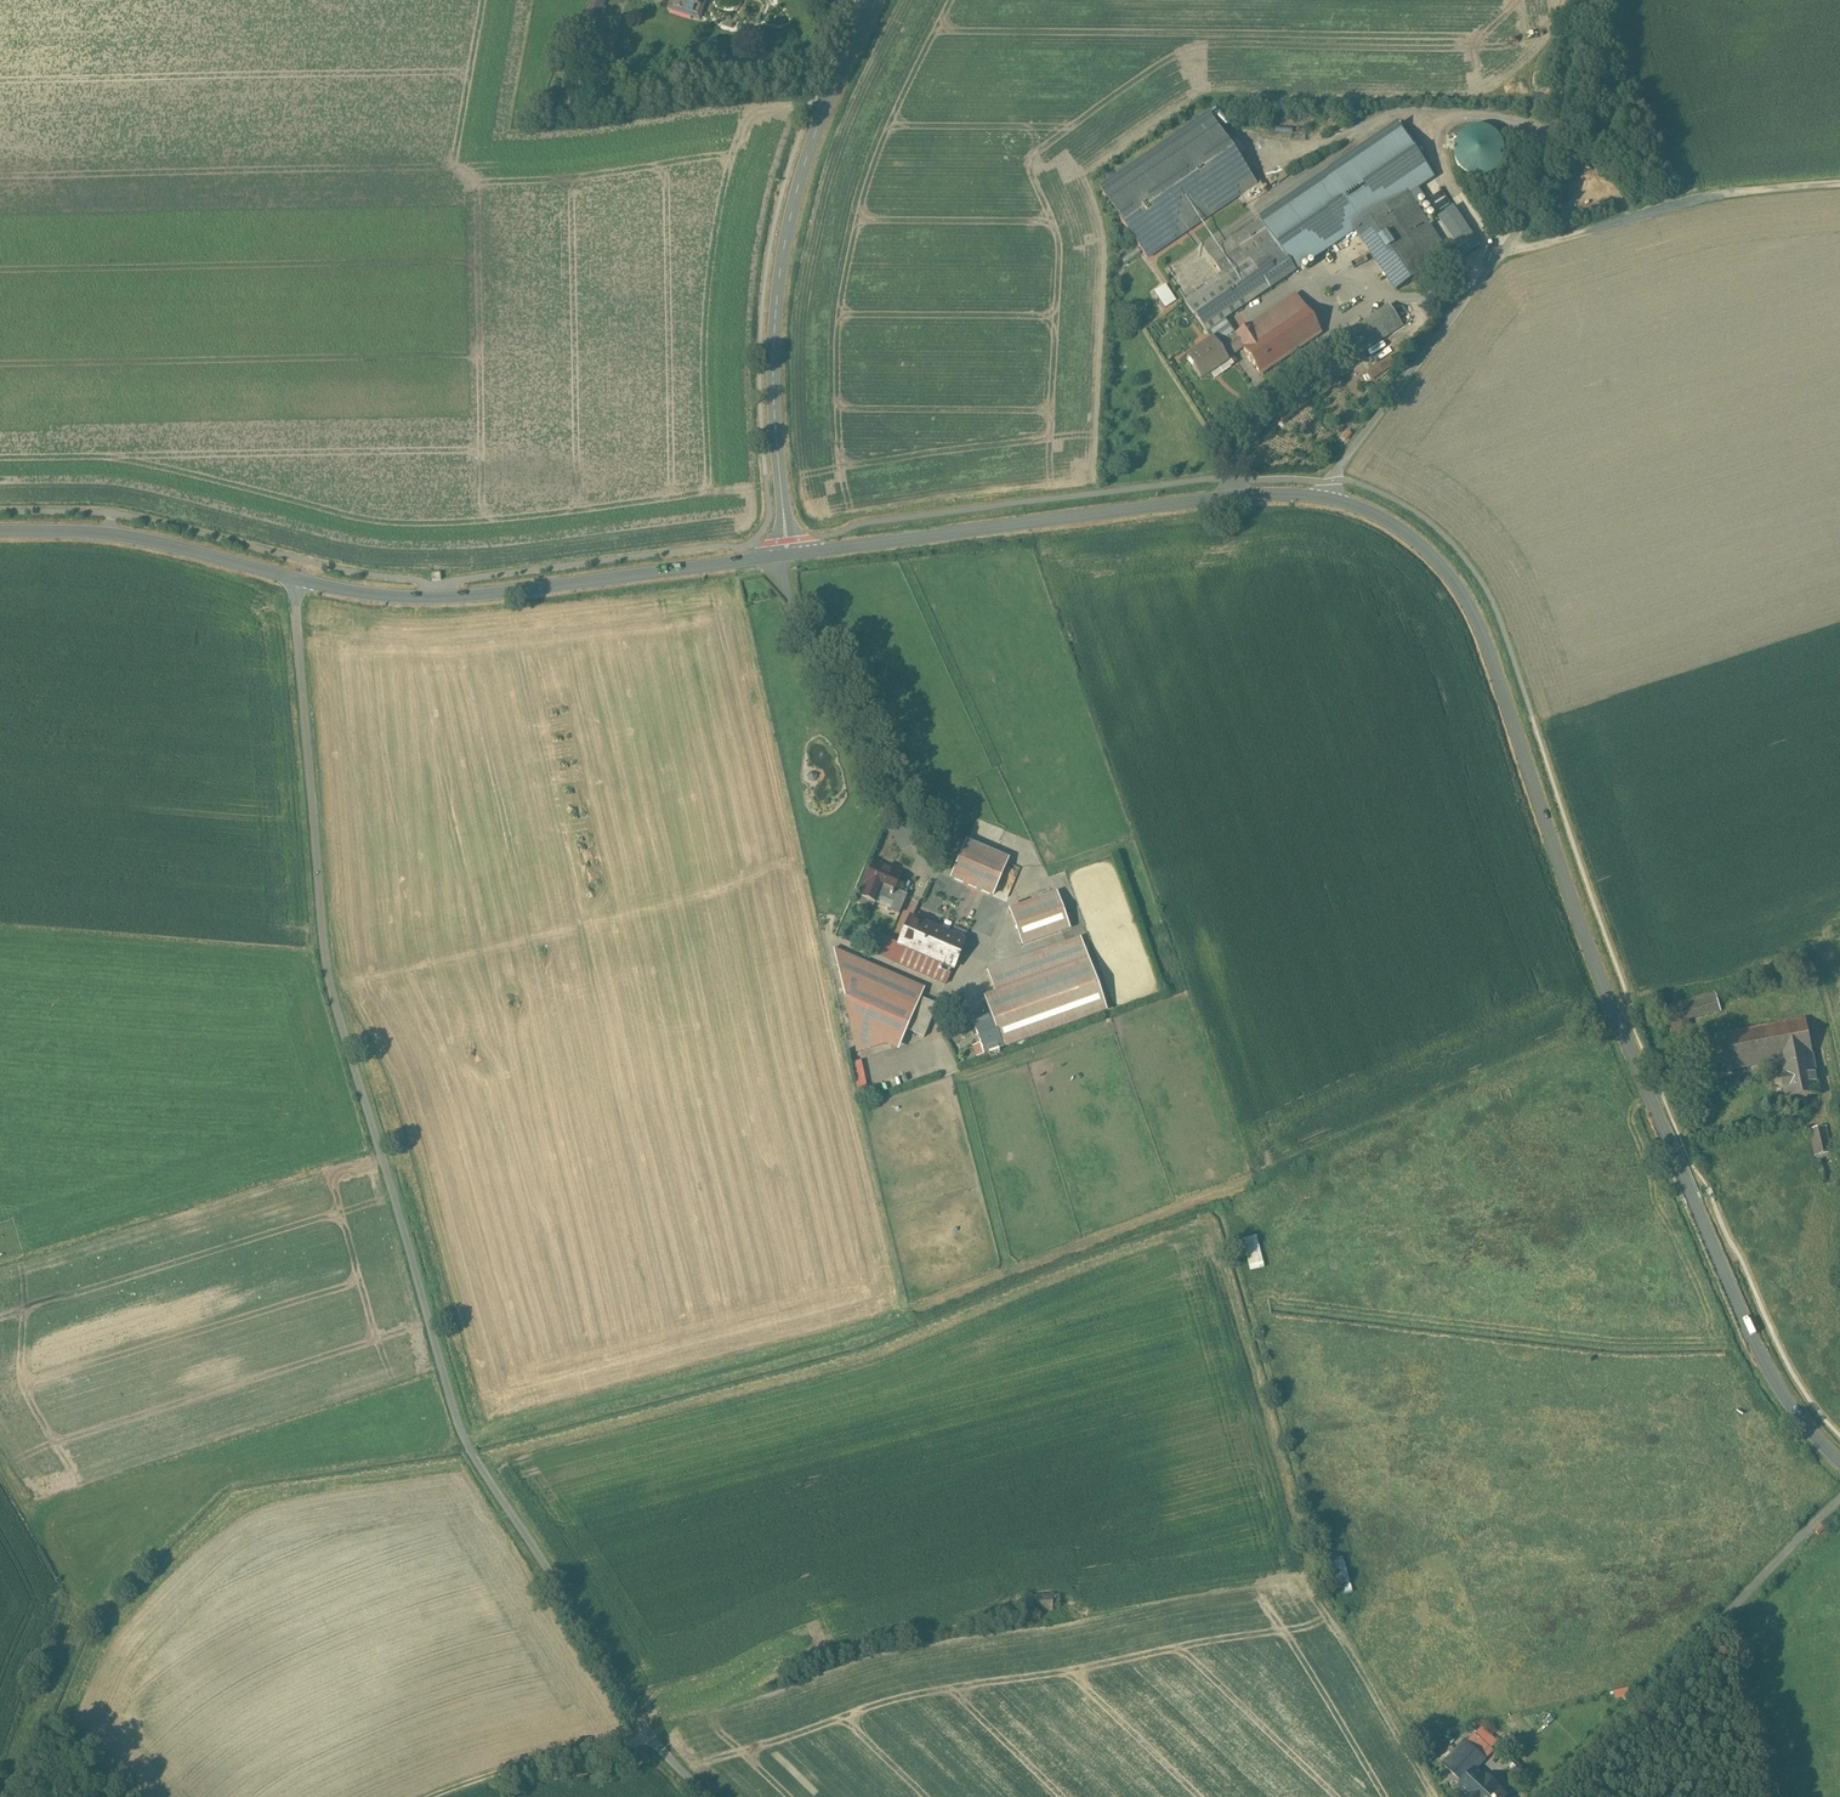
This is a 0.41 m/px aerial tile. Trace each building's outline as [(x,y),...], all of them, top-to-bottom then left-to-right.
[(583,19),(596,25),(604,9),(600,8),(604,0),(593,0),(583,19)] [(668,7),(694,16),(699,0),(671,0),(668,7)] [(1209,115),(1101,189),(1147,258),(1256,184),(1209,115)] [(1399,125),(1260,220),(1294,271),(1355,230),(1409,193),(1434,176),(1399,125)] [(1463,173),(1506,172),(1505,127),(1462,127),(1463,173)] [(1409,193),(1355,230),(1396,290),(1450,253),(1409,193)] [(1294,271),(1260,220),(1209,254),(1222,274),(1184,300),(1206,332),(1294,271)] [(1168,307),(1179,300),(1168,283),(1157,291),(1168,307)] [(1294,297),(1235,336),(1242,347),(1260,374),(1319,334),(1294,297)] [(1389,305),(1338,340),(1352,360),(1403,325),(1389,305)] [(1235,336),(1217,348),(1225,359),(1242,347),(1235,336)] [(1212,340),(1187,358),(1201,379),(1226,361),(1225,359),(1217,348),(1212,340)] [(1368,371),(1374,379),(1395,366),(1390,358),(1368,371)] [(1007,860),(967,843),(951,879),(992,896),(1007,860)] [(901,877),(873,865),(865,882),(867,882),(860,898),(872,903),(876,894),(895,903),(899,893),(894,891),(901,877)] [(907,896),(899,893),(895,903),(891,911),(899,914),(907,896)] [(1056,895),(1010,911),(1022,945),(1068,929),(1056,895)] [(900,945),(893,962),(946,985),(964,942),(943,933),(923,924),(924,923),(918,920),(917,922),(911,919),(900,945)] [(949,921),(943,933),(964,942),(969,930),(949,921)] [(893,962),(900,945),(882,937),(875,955),(893,962)] [(991,1017),(1003,1048),(1105,1011),(1080,939),(988,972),(996,994),(985,998),(991,1017)] [(925,989),(833,949),(856,1053),(902,1040),(906,1031),(920,998),(925,989)] [(1716,992),(1664,1006),(1669,1025),(1720,1011),(1716,992)] [(937,1006),(920,998),(906,1031),(923,1038),(937,1006)] [(1003,1048),(991,1017),(972,1024),(984,1055),(1003,1048)] [(1805,1020),(1716,1037),(1723,1072),(1778,1062),(1812,1055),(1805,1020)] [(1812,1055),(1778,1062),(1786,1101),(1820,1094),(1812,1055)] [(860,1092),(869,1090),(865,1060),(855,1061),(860,1092)] [(1825,1128),(1810,1131),(1816,1157),(1831,1153),(1825,1128)] [(1259,1235),(1243,1239),(1252,1271),(1267,1267),(1259,1235)] [(1333,1560),(1338,1594),(1353,1592),(1349,1558),(1333,1560)] [(1057,1611),(1057,1594),(1031,1594),(1031,1611),(1057,1611)] [(1476,1736),(1469,1744),(1485,1759),(1492,1751),(1476,1736)] [(1442,1764),(1463,1783),(1476,1770),(1486,1760),(1485,1759),(1469,1744),(1465,1740),(1442,1764)] [(1460,1787),(1469,1795),(1468,1796),(1505,1796),(1476,1770),(1463,1783),(1460,1787)]
